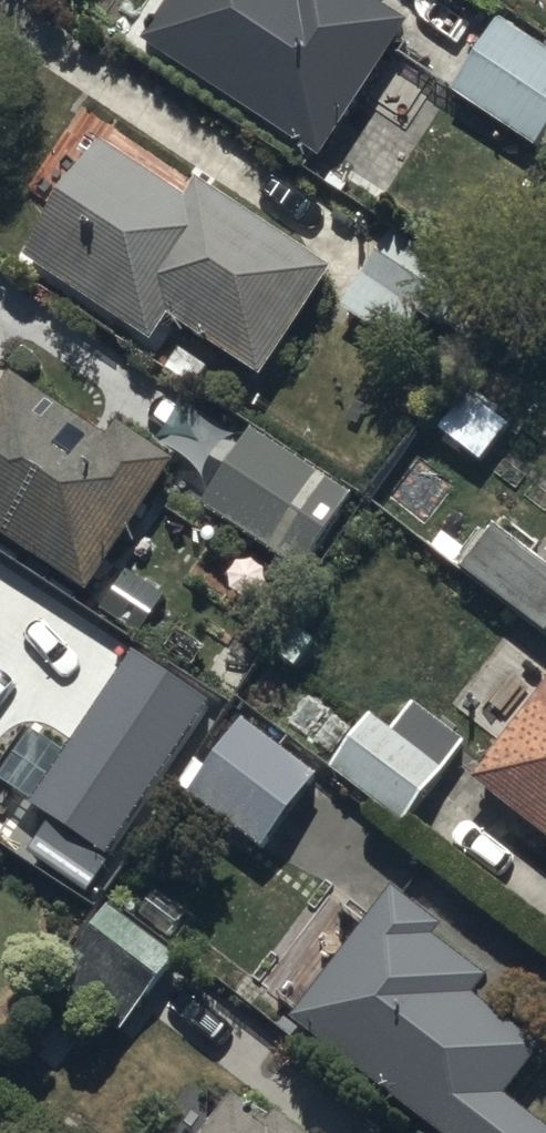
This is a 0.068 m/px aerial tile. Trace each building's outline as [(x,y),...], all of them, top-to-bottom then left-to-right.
[(144,45),(323,164),(413,28),(370,0),(173,0),(144,45)] [(500,23),(453,92),(535,149),(545,133),(545,55),(500,23)] [(187,202),(103,145),(25,260),(156,348),(174,322),(262,382),(335,274),(200,182),(187,202)] [(507,305),(397,232),(342,313),(401,352),(423,319),(475,353),(507,305)] [(0,383),(0,537),(92,594),(175,461),(118,425),(111,436),(10,373),(2,384),(0,383)] [(359,493),(254,429),(204,511),(307,575),(359,493)] [(496,529),(462,574),(545,638),(545,567),(496,529)] [(38,805),(113,853),(212,701),(138,652),(38,805)] [(475,780),(545,836),(545,689),(475,780)] [(407,827),(468,745),(414,706),(394,733),(372,717),(332,772),(407,827)] [(320,779),(245,721),(184,801),(259,859),(320,779)] [(395,890),(296,1021),(444,1132),(545,1132),(545,1123),(514,1099),(545,1057),(545,1050),(480,1000),(492,983),(440,943),(449,931),(395,890)] [(180,958),(108,907),(60,975),(132,1026),(180,958)] [(238,1098),(211,1132),(308,1132),(281,1113),(273,1125),(238,1098)]
